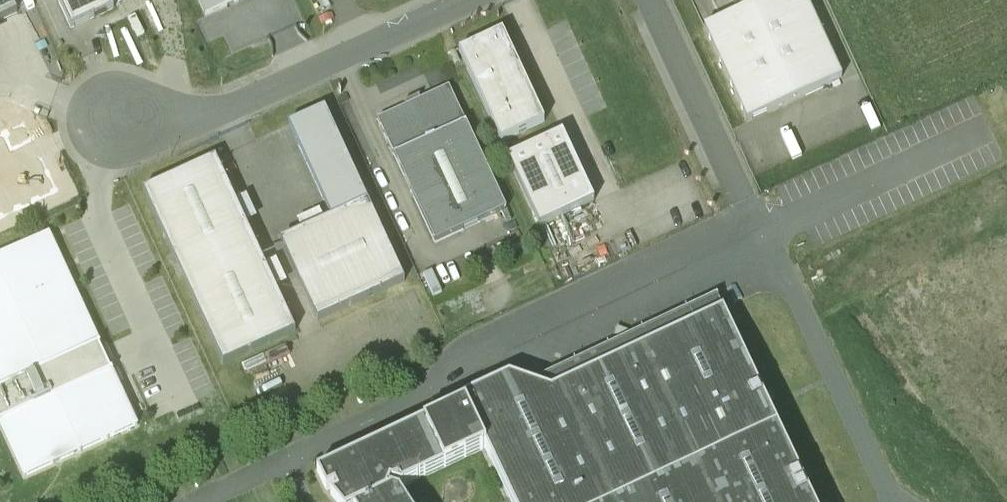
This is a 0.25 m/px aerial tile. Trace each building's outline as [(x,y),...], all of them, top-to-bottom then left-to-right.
[(15,0),(0,0),(0,23),(21,13),(15,0)] [(70,30),(114,9),(109,0),(57,0),(70,30)] [(215,20),(260,0),(206,0),(215,20)] [(736,13),(729,16),(713,23),(703,28),(746,123),(841,79),(805,0),(764,0),(736,13)] [(764,0),(730,0),(736,13),(764,0)] [(544,122),(502,31),(457,51),(499,143),(544,122)] [(449,87),(376,120),(434,246),(506,213),(449,87)] [(325,110),(289,127),(332,219),(367,203),(325,110)] [(562,133),(506,158),(538,228),(594,202),(562,133)] [(295,334),(215,159),(142,193),(222,367),(295,334)] [(404,284),(367,203),(332,219),(279,243),(317,324),(404,284)] [(0,259),(0,423),(25,479),(136,428),(49,236),(0,259)] [(552,393),(508,378),(462,399),(464,405),(314,473),(325,493),(333,501),(406,501),(403,497),(405,487),(485,450),(511,501),(813,501),(723,312),(552,393)]
